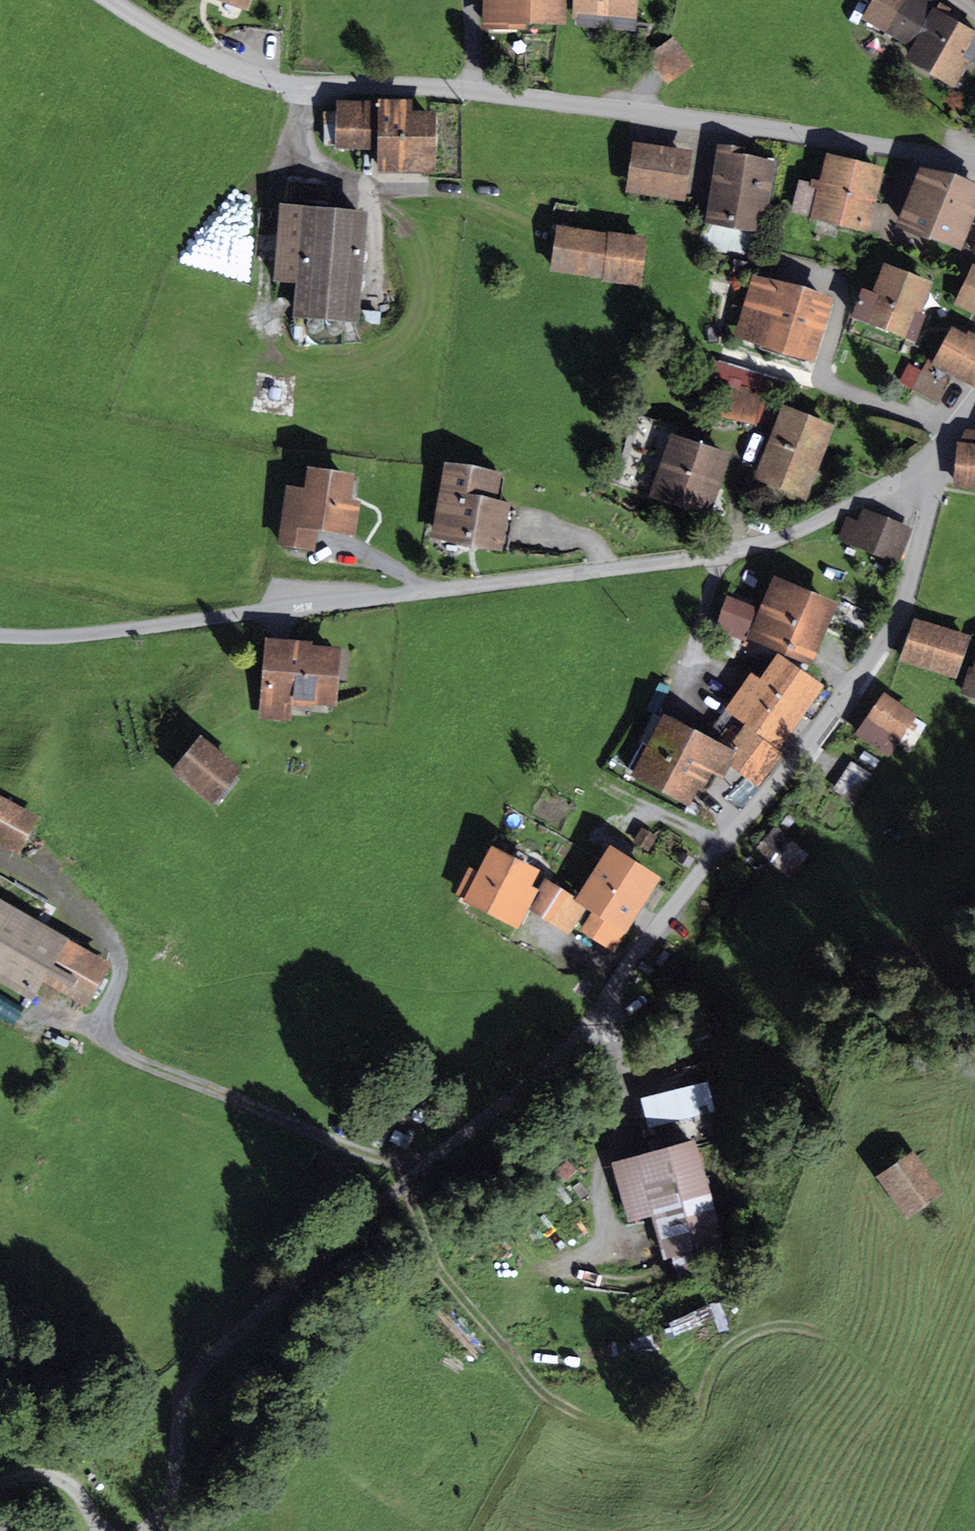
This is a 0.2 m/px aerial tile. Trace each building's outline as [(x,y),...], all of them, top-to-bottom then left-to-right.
[(248,9),(251,0),(224,0),(248,9)] [(483,22),(566,24),(567,0),(484,0),(483,22)] [(572,18),(577,19),(577,13),(637,18),(639,0),(574,0),(572,18)] [(939,0),(871,0),(861,19),(911,47),(905,58),(955,86),(969,61),(972,63),(974,58),(974,29),(947,14),(951,7),(939,0)] [(577,13),(577,19),(576,25),(636,30),(637,18),(577,13)] [(694,65),(673,36),(646,55),(666,84),(694,65)] [(378,100),(338,99),(338,112),(324,112),(323,144),(337,145),(336,149),(379,149),(378,171),(434,172),(435,109),(412,109),(413,98),(378,98),(378,100)] [(693,150),(633,140),(625,191),(685,201),(693,150)] [(746,148),(717,144),(705,222),(759,231),(762,212),(768,213),(777,157),(745,152),(746,148)] [(885,167),(827,153),(820,181),(810,178),(810,181),(799,178),(790,212),(868,232),(885,167)] [(919,163),(895,226),(929,239),(934,238),(961,249),(962,246),(971,249),(974,241),(974,223),(971,222),(974,212),(974,184),(919,163)] [(369,209),(280,202),(273,281),(296,283),(294,316),(360,321),(369,209)] [(649,234),(556,222),(549,271),(603,278),(602,281),(642,286),(649,234)] [(933,281),(884,262),(873,292),(862,288),(851,317),(916,341),(927,313),(922,311),(933,281)] [(973,264),(955,304),(974,313),(974,264),(973,264)] [(833,296),(751,273),(732,337),(814,360),(833,296)] [(309,331),(311,333),(313,334),(315,334),(318,334),(321,332),(322,330),(323,328),(323,325),(322,322),(320,320),(318,319),(315,318),(313,319),(311,320),(309,322),(308,324),(307,326),(308,329),(309,331)] [(330,333),(331,335),(334,336),(336,336),(339,336),(341,334),(343,332),(344,330),(344,327),(343,324),(341,322),(339,321),(336,320),(334,321),(331,322),(329,324),(328,326),(328,328),(328,331),(330,333)] [(951,327),(931,366),(925,363),(911,390),(938,404),(953,376),(974,387),(974,334),(968,330),(966,335),(951,327)] [(766,399),(726,386),(720,416),(759,424),(766,399)] [(837,425),(783,404),(754,478),(807,499),(837,425)] [(732,454),(676,435),(678,428),(635,414),(611,486),(710,519),(732,454)] [(956,441),(951,487),(974,490),(974,429),(966,429),(961,441),(956,441)] [(503,472),(444,461),(430,538),(503,551),(512,501),(498,499),(503,472)] [(306,487),(286,484),(278,544),(315,550),(318,530),(357,536),(362,499),(352,497),(355,473),(308,466),(306,487)] [(858,520),(846,516),(838,539),(899,563),(913,527),(863,509),(858,520)] [(775,576),(748,639),(813,666),(839,603),(775,576)] [(759,607),(727,596),(714,630),(746,642),(759,607)] [(969,634),(912,617),(900,661),(957,678),(969,634)] [(314,639),(265,635),(259,718),(292,720),(293,706),(314,707),(314,704),(338,705),(342,645),(314,643),(314,639)] [(751,673),(725,709),(744,724),(778,750),(825,685),(778,654),(760,678),(751,673)] [(974,667),(968,666),(960,693),(974,698),(974,662),(974,667)] [(918,715),(885,693),(856,735),(890,758),(918,715)] [(728,746),(656,709),(640,740),(647,744),(632,774),(689,803),(697,787),(708,792),(716,775),(724,779),(731,765),(738,751),(728,746)] [(738,751),(731,765),(758,785),(784,755),(778,750),(744,724),(728,746),(738,751)] [(201,734),(170,771),(212,805),(242,769),(201,734)] [(0,796),(0,845),(19,856),(40,818),(0,796)] [(787,877),(808,855),(775,822),(753,844),(787,877)] [(576,897),(574,900),(587,907),(592,911),(579,931),(613,953),(661,877),(609,844),(576,897)] [(540,870),(492,845),(478,871),(470,867),(455,895),(463,899),(462,901),(518,930),(529,909),(540,889),(532,885),(540,870)] [(576,897),(546,878),(540,889),(529,909),(569,935),(587,907),(574,900),(576,897)] [(0,897),(0,983),(31,1001),(43,982),(88,1008),(114,963),(0,897)] [(708,1096),(650,1108),(654,1125),(707,1114),(708,1096)] [(696,1139),(612,1163),(628,1222),(652,1215),(664,1259),(724,1243),(696,1139)] [(914,1150),(877,1176),(907,1218),(944,1192),(914,1150)]
